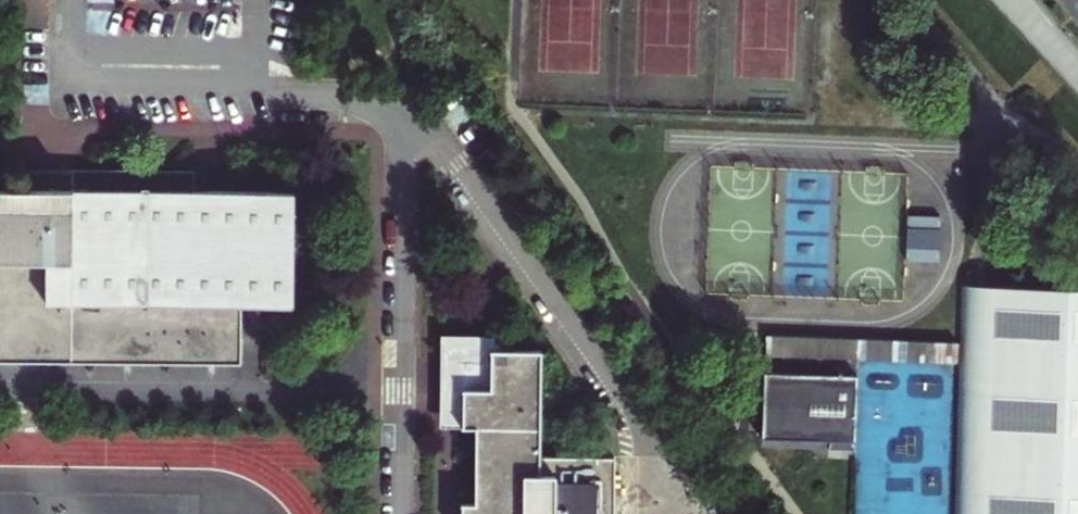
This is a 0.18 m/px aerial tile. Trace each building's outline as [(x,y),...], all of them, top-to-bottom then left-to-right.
[(1077,20),(1077,0),(1060,0),(1077,20)] [(242,365),(243,309),(297,310),(299,195),(0,191),(0,361),(242,365)] [(958,376),(956,411),(953,513),(1077,513),(1077,293),(961,289),(958,376)] [(506,337),(441,336),(441,428),(476,428),(476,510),(460,510),(460,513),(607,513),(607,464),(535,464),(536,355),(506,355),(506,337)] [(851,459),(851,385),(759,385),(759,450),(826,451),(826,459),(851,459)]
